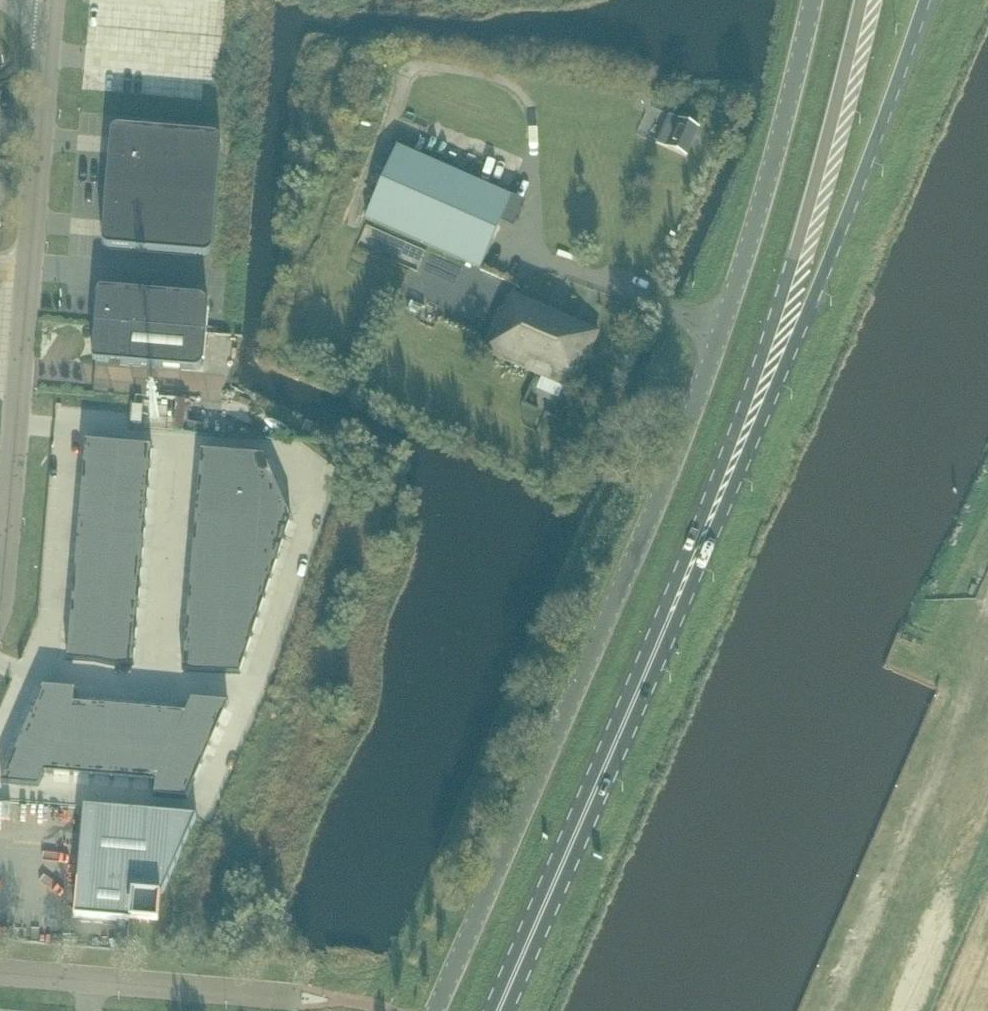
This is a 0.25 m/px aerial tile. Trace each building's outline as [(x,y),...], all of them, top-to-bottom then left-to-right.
[(632,120),(644,120),(644,101),(633,101),(632,120)] [(646,104),(646,121),(667,122),(668,105),(646,104)] [(681,121),(670,116),(658,144),(664,147),(669,149),(668,150),(687,158),(701,129),(681,120),(681,121)] [(206,257),(207,257),(208,257),(209,256),(210,255),(211,254),(212,253),(212,252),(213,249),(222,145),(222,144),(222,143),(221,142),(221,140),(220,139),(219,138),(218,137),(216,137),(214,136),(120,128),(118,128),(117,129),(116,129),(114,130),(113,131),(113,132),(112,134),(112,135),(111,137),(103,238),(103,240),(103,242),(103,243),(104,245),(105,246),(106,247),(107,248),(108,248),(110,249),(201,257),(206,257)] [(481,270),(513,197),(398,147),(366,219),(481,270)] [(375,230),(373,244),(385,246),(387,232),(375,230)] [(128,296),(117,295),(117,294),(117,293),(116,292),(116,291),(115,291),(113,290),(104,289),(102,289),(101,290),(100,291),(99,292),(99,293),(98,300),(97,300),(95,326),(207,335),(209,309),(208,309),(208,307),(208,305),(208,303),(207,302),(206,301),(205,300),(204,299),(203,298),(201,298),(128,292),(128,296)] [(573,392),(600,334),(513,295),(506,312),(502,310),(484,352),(573,392)] [(205,360),(207,335),(95,326),(92,351),(94,351),(93,358),(93,359),(94,360),(95,361),(96,362),(97,362),(107,363),(108,363),(110,363),(111,362),(111,361),(112,360),(112,359),(121,360),(122,360),(122,364),(195,371),(197,371),(198,370),(199,370),(201,369),(202,368),(203,366),(203,365),(204,364),(204,360),(205,360)] [(142,391),(141,419),(154,419),(155,391),(142,391)] [(84,462),(120,465),(122,445),(86,442),(84,462)] [(122,445),(120,465),(152,467),(153,447),(122,445)] [(200,471),(232,474),(233,454),(201,451),(200,471)] [(233,454),(232,474),(240,475),(274,478),(265,457),(233,454)] [(82,482),(118,485),(120,465),(84,462),(82,482)] [(118,485),(150,487),(152,467),(120,465),(118,485)] [(198,491),(238,495),(240,475),(232,474),(200,471),(198,491)] [(240,475),(238,495),(283,499),(274,478),(240,475)] [(81,502),(117,505),(118,485),(82,482),(81,502)] [(117,505),(148,507),(150,487),(118,485),(117,505)] [(196,511),(236,515),(238,495),(198,491),(196,511)] [(238,495),(236,515),(293,519),(283,499),(238,495)] [(79,522),(115,525),(117,505),(81,502),(79,522)] [(117,505),(115,525),(147,527),(148,507),(117,505)] [(195,531),(235,535),(236,515),(196,511),(195,531)] [(236,515),(235,535),(286,539),(293,520),(293,519),(236,515)] [(77,541),(113,544),(115,525),(79,522),(77,541)] [(115,525),(113,544),(145,547),(147,527),(115,525)] [(193,551),(233,555),(235,535),(195,531),(193,551)] [(235,535),(233,555),(280,559),(286,539),(235,535)] [(76,561),(112,564),(113,544),(77,541),(76,561)] [(113,544),(112,564),(143,567),(145,547),(113,544)] [(191,571),(231,574),(233,555),(193,551),(191,571)] [(233,555),(231,574),(273,578),(280,559),(233,555)] [(74,581),(110,584),(112,564),(76,561),(74,581)] [(112,564),(110,584),(142,587),(143,567),(112,564)] [(189,591),(229,594),(231,574),(191,571),(189,591)] [(231,574),(229,594),(267,598),(273,578),(231,574)] [(72,601),(108,604),(110,584),(74,581),(72,601)] [(110,584),(108,604),(140,607),(142,587),(110,584)] [(220,614),(228,614),(229,594),(189,591),(188,611),(220,614)] [(229,594),(228,614),(260,617),(267,598),(229,594)] [(71,621),(107,624),(108,604),(72,601),(71,621)] [(108,604),(107,624),(138,627),(140,607),(108,604)] [(186,631),(218,634),(220,614),(188,611),(186,631)] [(218,634),(254,637),(260,617),(228,614),(220,614),(218,634)] [(69,641),(105,644),(107,624),(71,621),(69,641)] [(107,624),(105,644),(137,647),(138,627),(107,624)] [(184,651),(216,654),(218,634),(186,631),(184,651)] [(218,634),(216,654),(247,656),(254,637),(218,634)] [(67,661),(103,664),(105,644),(69,641),(67,661)] [(105,644),(103,664),(135,667),(137,647),(105,644)] [(183,671),(215,673),(216,654),(184,651),(183,671)] [(216,654),(215,673),(241,675),(247,656),(216,654)] [(55,715),(68,721),(76,704),(77,691),(44,688),(35,707),(55,715)] [(219,727),(230,704),(192,700),(186,713),(219,727)] [(95,742),(98,706),(76,704),(68,721),(60,739),(60,740),(75,741),(95,742)] [(115,744),(118,708),(98,706),(95,742),(115,744)] [(60,739),(68,721),(55,715),(35,707),(27,725),(47,733),(60,739)] [(134,746),(138,710),(118,708),(115,744),(134,746)] [(154,747),(157,711),(138,710),(134,746),(154,747)] [(178,731),(186,714),(157,711),(154,747),(171,749),(178,731)] [(211,746),(219,727),(186,713),(186,714),(178,731),(211,746)] [(27,725),(20,743),(39,752),(52,758),(60,740),(60,739),(47,733),(27,725)] [(211,746),(178,731),(171,749),(170,750),(203,764),(211,746)] [(75,741),(60,740),(52,758),(45,774),(72,777),(74,755),(75,741)] [(72,777),(92,778),(95,742),(75,741),(74,755),(72,777)] [(95,742),(92,778),(112,780),(115,744),(95,742)] [(20,743),(11,762),(31,770),(44,776),(45,774),(52,758),(39,752),(20,743)] [(115,744),(112,780),(131,782),(134,746),(115,744)] [(134,746),(131,782),(156,784),(162,768),(170,750),(171,749),(154,747),(134,746)] [(203,764),(170,750),(162,768),(195,782),(203,764)] [(31,770),(11,762),(1,785),(39,788),(44,776),(31,770)] [(188,800),(195,782),(162,768),(156,784),(154,798),(188,800)] [(84,808),(75,918),(76,918),(76,920),(130,925),(151,927),(199,820),(197,820),(198,818),(84,808)]
